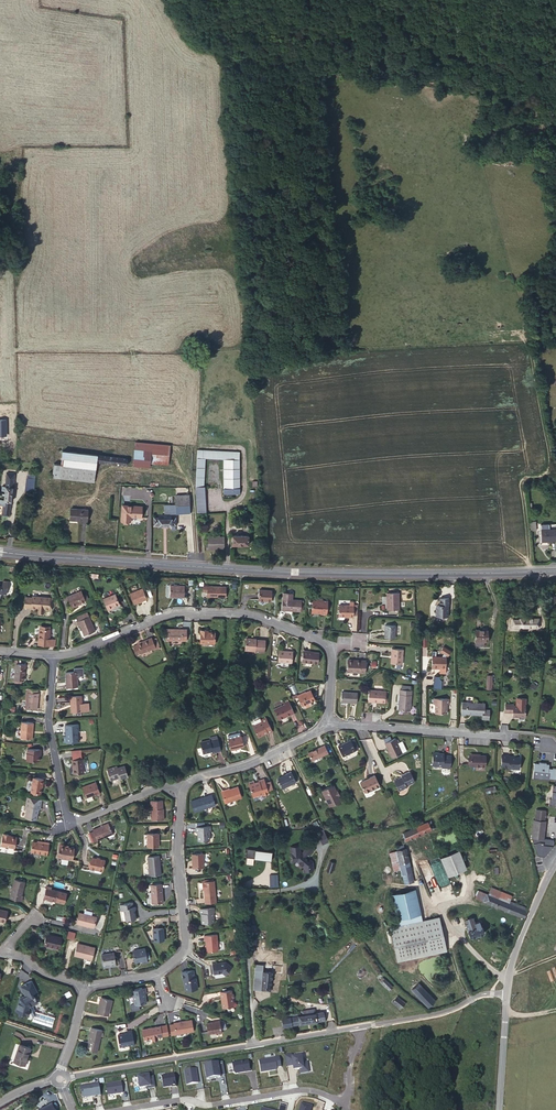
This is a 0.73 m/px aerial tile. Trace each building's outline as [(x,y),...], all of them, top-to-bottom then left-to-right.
[(166,462),(168,445),(135,442),(133,463),(150,464),(150,460),(166,462)] [(239,494),(239,452),(197,450),(196,487),(204,487),(205,458),(223,459),(223,492),(226,492),(226,494),(239,494)] [(95,469),(97,455),(63,451),(61,464),(54,463),(52,477),(94,482),(95,469)] [(125,465),(126,458),(97,455),(97,462),(125,465)] [(35,487),(35,471),(26,471),(26,486),(35,487)] [(13,487),(14,473),(7,472),(6,487),(3,486),(2,487),(6,488),(5,491),(3,491),(3,492),(5,493),(4,500),(0,499),(0,504),(3,505),(2,515),(9,516),(11,502),(13,487)] [(206,513),(205,488),(204,487),(196,487),(197,514),(206,513)] [(190,504),(189,495),(175,496),(176,505),(190,504)] [(190,513),(190,504),(176,505),(176,514),(190,513)] [(141,517),(142,506),(122,505),(121,520),(130,521),(130,516),(141,517)] [(87,521),(88,509),(71,508),(70,522),(77,522),(77,520),(87,521)] [(176,525),(176,517),(171,517),(171,516),(164,516),(164,518),(158,518),(158,517),(154,517),(154,525),(158,525),(172,525),(176,525)] [(248,544),(248,523),(264,523),(264,519),(244,519),(244,535),(231,536),(231,545),(248,544)] [(549,529),(549,524),(541,524),(542,541),(555,541),(555,529),(549,529)] [(224,548),(224,538),(220,538),(220,536),(215,536),(215,539),(213,539),(213,536),(208,536),(208,544),(208,547),(213,547),(213,549),(219,549),(219,548),(224,548)] [(184,597),(185,586),(170,585),(170,597),(184,597)] [(226,587),(203,586),(203,591),(207,591),(207,597),(226,597),(226,587)] [(147,599),(143,588),(130,593),(134,604),(147,599)] [(77,605),(77,604),(80,602),(85,600),(83,595),(81,590),(68,596),(72,607),(77,605)] [(271,601),(272,591),(259,590),(259,600),(271,601)] [(292,599),(293,593),(283,592),(282,610),(301,612),(301,600),(292,599)] [(398,592),(387,593),(387,609),(399,609),(398,592)] [(108,609),(115,606),(119,604),(115,594),(104,599),(108,609)] [(50,597),(32,596),(32,597),(25,597),(24,607),(35,608),(36,607),(38,607),(37,610),(44,611),(44,609),(49,609),(50,597)] [(322,599),(313,598),(311,612),(317,613),(318,612),(319,612),(319,613),(321,613),(321,614),(327,615),(328,601),(322,600),(322,599)] [(449,598),(440,598),(440,605),(437,605),(436,606),(436,616),(448,616),(448,610),(447,611),(447,608),(448,608),(448,606),(449,606),(449,598)] [(339,605),(338,615),(346,616),(349,616),(353,617),(353,614),(354,604),(354,601),(350,601),(350,605),(339,605)] [(77,616),(79,620),(89,617),(87,612),(77,616)] [(80,625),(84,636),(95,631),(89,616),(89,617),(79,620),(77,621),(79,625),(80,625)] [(520,619),(520,620),(513,620),(513,626),(520,626),(520,627),(539,627),(539,619),(520,619)] [(395,625),(385,625),(384,638),(395,638),(395,625)] [(50,629),(40,628),(39,628),(39,634),(38,643),(45,643),(45,645),(53,646),(54,639),(49,638),(50,629)] [(483,630),(476,630),(475,645),(484,646),(484,641),(488,641),(488,630),(488,628),(483,628),(483,630)] [(187,640),(187,629),(166,629),(166,640),(187,640)] [(215,632),(208,632),(206,632),(206,630),(200,629),(200,643),(215,643),(215,632)] [(141,653),(153,648),(156,647),(155,647),(152,639),(151,637),(137,643),(138,644),(133,646),(137,655),(141,653)] [(252,638),(246,638),(245,650),(255,650),(254,651),(264,652),(265,640),(255,639),(255,640),(253,640),(252,638)] [(439,650),(447,655),(451,650),(443,644),(439,650)] [(403,649),(392,648),(391,663),(402,664),(403,649)] [(279,650),(278,661),(292,662),(292,652),(285,651),(285,650),(279,650)] [(303,651),(302,661),(317,663),(319,653),(303,651)] [(432,668),(438,668),(438,667),(439,667),(446,667),(446,657),(432,656),(432,668)] [(353,661),(353,660),(348,660),(347,672),(365,673),(365,662),(353,661)] [(14,679),(15,680),(21,680),(23,680),(23,674),(25,674),(26,664),(15,663),(14,679)] [(74,671),(65,672),(67,687),(78,687),(77,676),(84,675),(83,668),(82,667),(74,668),(74,671)] [(27,688),(25,709),(37,710),(39,693),(37,693),(38,689),(27,688)] [(386,691),(369,689),(368,700),(377,700),(376,702),(385,703),(385,702),(386,691)] [(400,689),(398,710),(410,711),(412,690),(410,690),(401,689),(400,689)] [(303,692),(297,695),(302,705),(303,705),(304,707),(305,708),(311,705),(312,704),(311,701),(315,699),(310,690),(303,693),(303,692)] [(357,703),(357,693),(341,691),(341,701),(357,703)] [(81,695),(70,696),(71,712),(83,711),(81,695)] [(448,699),(434,698),(433,704),(435,704),(435,713),(447,713),(447,708),(446,707),(446,706),(447,706),(447,704),(448,704),(448,699)] [(287,716),(286,714),(293,711),(288,700),(284,703),(284,704),(274,709),(279,720),(287,716)] [(485,703),(462,702),(461,715),(466,715),(466,714),(482,715),(482,719),(489,720),(490,710),(484,710),(485,703)] [(514,704),(505,704),(505,712),(513,712),(513,717),(525,717),(525,706),(514,705),(514,704)] [(253,726),(258,737),(263,735),(263,733),(265,733),(265,734),(267,732),(267,733),(268,733),(272,731),(266,717),(261,719),(262,721),(253,726)] [(33,723),(22,722),(20,738),(32,739),(33,723)] [(78,724),(65,725),(65,732),(66,732),(66,736),(64,736),(64,743),(78,742),(78,732),(79,732),(78,724)] [(241,736),(228,739),(231,750),(236,749),(236,747),(243,746),(241,736)] [(210,739),(200,742),(203,753),(209,752),(209,751),(211,751),(212,752),(221,750),(218,738),(210,740),(210,739)] [(395,738),(385,743),(392,757),(402,753),(395,738)] [(351,740),(338,746),(343,757),(356,750),(351,740)] [(328,752),(324,745),(308,753),(312,760),(328,752)] [(39,753),(41,753),(41,749),(27,749),(27,753),(27,761),(39,761),(39,757),(39,753)] [(71,751),(72,759),(82,759),(81,750),(71,751)] [(443,755),(443,754),(433,753),(432,765),(443,766),(442,768),(450,768),(451,756),(443,755)] [(470,755),(469,765),(485,766),(485,756),(480,755),(470,755)] [(511,757),(511,755),(502,755),(501,767),(508,767),(508,768),(519,769),(520,757),(514,757),(511,757)] [(84,772),(82,758),(82,759),(72,759),(73,774),(84,772)] [(553,768),(552,770),(548,770),(549,767),(546,767),(546,764),(546,763),(539,762),(539,763),(534,763),(533,778),(549,780),(549,778),(555,779),(555,768),(553,768)] [(107,769),(110,780),(117,778),(117,777),(119,776),(120,779),(128,776),(124,765),(117,767),(117,766),(107,769)] [(402,776),(394,780),(399,791),(407,787),(406,786),(415,782),(410,771),(401,775),(402,776)] [(296,782),(291,772),(277,778),(282,788),(296,782)] [(379,784),(374,775),(360,782),(365,792),(370,789),(370,788),(379,784)] [(42,784),(43,784),(44,779),(33,777),(31,791),(40,793),(41,787),(42,784)] [(254,781),(248,782),(253,796),(258,794),(260,795),(263,794),(263,795),(269,793),(268,790),(265,782),(264,779),(259,780),(259,781),(257,782),(257,783),(255,783),(254,781)] [(82,787),(88,802),(93,800),(92,796),(96,794),(96,795),(100,793),(96,782),(82,787)] [(333,785),(322,790),(330,807),(341,801),(339,796),(336,791),(333,785)] [(241,797),(238,786),(221,792),(225,803),(241,797)] [(212,795),(200,799),(199,798),(191,801),(194,812),(215,805),(212,795)] [(41,799),(27,796),(25,807),(27,807),(25,818),(36,820),(38,809),(39,809),(41,799)] [(164,819),(163,813),(162,810),(162,800),(151,800),(151,820),(164,819)] [(533,819),(531,838),(537,856),(545,857),(553,846),(554,840),(544,839),(546,821),(545,821),(546,810),(536,809),(535,820),(533,819)] [(431,820),(403,833),(406,840),(434,828),(431,820)] [(93,829),(93,831),(90,833),(93,842),(113,833),(108,823),(93,829)] [(196,826),(196,831),(197,831),(197,833),(198,833),(198,835),(198,840),(210,840),(209,830),(210,830),(210,826),(196,826)] [(316,831),(322,844),(329,841),(323,828),(316,831)] [(9,836),(8,835),(8,834),(3,833),(3,835),(2,834),(0,845),(15,848),(17,837),(9,836)] [(158,833),(147,833),(148,847),(159,846),(158,833)] [(44,843),(37,842),(32,841),(31,851),(47,854),(49,843),(45,842),(44,843)] [(308,861),(306,859),(307,859),(305,857),(308,854),(309,855),(312,852),(311,851),(313,848),(309,844),(302,853),(300,852),(299,845),(291,846),(292,861),(297,861),(299,859),(305,864),(304,866),(304,871),(313,871),(312,862),(309,859),(308,861)] [(74,848),(59,845),(57,857),(72,859),(74,848)] [(403,845),(396,846),(397,850),(400,863),(408,861),(405,848),(404,848),(403,845)] [(246,857),(271,860),(272,851),(247,848),(246,857)] [(458,848),(439,856),(447,876),(467,868),(458,848)] [(397,850),(389,852),(397,885),(413,881),(408,861),(400,863),(397,850)] [(203,853),(192,854),(193,868),(204,867),(203,853)] [(159,855),(147,857),(149,876),(161,875),(159,855)] [(105,860),(92,857),(90,868),(103,871),(105,860)] [(335,862),(329,861),(326,871),(332,873),(335,862)] [(25,882),(22,881),(16,879),(14,879),(10,898),(21,901),(23,896),(22,895),(25,882)] [(214,881),(213,881),(203,882),(202,882),(202,888),(203,888),(204,890),(205,903),(216,902),(214,881)] [(161,884),(151,884),(152,903),(163,902),(162,888),(161,884)] [(56,901),(58,891),(46,888),(43,898),(56,901)] [(490,894),(509,901),(511,896),(493,888),(490,894)] [(392,894),(399,925),(390,927),(397,961),(447,950),(439,916),(422,920),(415,889),(392,894)] [(483,901),(486,893),(478,890),(475,898),(483,901)] [(524,918),(528,909),(509,901),(490,894),(486,893),(483,901),(524,918)] [(120,904),(121,911),(124,910),(126,921),(136,919),(134,906),(133,906),(133,902),(120,904)] [(214,907),(200,909),(200,912),(202,912),(202,913),(201,914),(202,923),(214,922),(213,912),(214,912),(214,907)] [(94,927),(96,917),(79,912),(76,923),(94,927)] [(464,921),(468,930),(476,927),(475,922),(473,918),(464,921)] [(479,921),(475,922),(476,927),(468,930),(470,937),(484,932),(482,925),(481,926),(479,921)] [(163,928),(153,929),(154,941),(164,940),(163,928)] [(59,948),(62,937),(46,934),(44,944),(59,948)] [(217,934),(204,935),(204,940),(206,940),(207,952),(218,951),(217,934)] [(92,958),(95,947),(77,943),(74,955),(84,957),(84,956),(92,958)] [(147,962),(145,948),(132,950),(135,962),(141,960),(142,963),(147,962)] [(116,964),(114,952),(101,954),(103,964),(109,963),(110,965),(116,964)] [(225,962),(212,963),(213,973),(223,972),(226,975),(231,967),(225,962)] [(254,989),(262,990),(262,984),(263,972),(272,973),(272,972),(282,973),(282,965),(256,963),(254,989)] [(193,970),(182,972),(183,980),(184,985),(185,985),(186,990),(198,989),(196,982),(195,980),(196,979),(196,977),(194,977),(193,970)] [(263,972),(262,984),(271,985),(272,973),(263,972)] [(384,979),(381,982),(389,989),(392,987),(384,979)] [(20,998),(15,1011),(20,1013),(19,1016),(24,1018),(25,1014),(29,1016),(30,1012),(33,1018),(32,1021),(51,1027),(54,1018),(35,1012),(33,1006),(37,1004),(35,999),(36,998),(35,996),(34,997),(34,996),(38,993),(32,981),(21,986),(26,997),(24,998),(23,997),(20,998)] [(418,983),(411,989),(428,1007),(435,1000),(418,983)] [(146,998),(145,997),(144,996),(145,995),(145,993),(146,993),(145,988),(131,990),(132,995),(133,995),(134,1004),(146,1002),(146,998)] [(220,991),(221,998),(222,998),(223,1001),(222,1001),(223,1007),(234,1006),(232,998),(234,997),(233,994),(232,993),(231,990),(220,991)] [(397,996),(392,1002),(400,1009),(405,1003),(397,996)] [(112,1000),(101,997),(98,1013),(109,1015),(112,1000)] [(315,1013),(313,1013),(312,1009),(302,1011),(303,1015),(283,1018),(283,1020),(285,1020),(286,1026),(325,1020),(324,1012),(315,1013)] [(128,1027),(137,1024),(135,1018),(126,1021),(128,1027)] [(180,1023),(180,1021),(174,1022),(174,1023),(169,1024),(171,1035),(194,1031),(192,1019),(181,1021),(182,1022),(180,1023)] [(208,1033),(216,1032),(221,1031),(221,1030),(225,1029),(226,1027),(225,1023),(223,1022),(220,1022),(220,1021),(206,1023),(208,1033)] [(161,1026),(142,1029),(144,1039),(152,1038),(152,1040),(158,1039),(158,1037),(162,1036),(161,1026)] [(102,1030),(91,1027),(88,1041),(92,1042),(90,1050),(97,1052),(102,1030)] [(129,1045),(129,1046),(134,1045),(133,1040),(133,1036),(132,1030),(126,1031),(126,1033),(124,1033),(124,1034),(123,1034),(122,1033),(117,1034),(120,1046),(129,1045)] [(30,1048),(19,1044),(14,1061),(25,1065),(30,1048)] [(292,1058),(292,1055),(286,1056),(288,1066),(293,1065),(294,1069),(296,1069),(296,1070),(300,1069),(300,1074),(309,1072),(307,1062),(303,1063),(302,1056),(292,1058)] [(281,1067),(279,1057),(259,1061),(261,1073),(276,1070),(277,1069),(277,1068),(281,1067)] [(247,1059),(231,1062),(233,1071),(234,1072),(248,1070),(247,1059)] [(225,1075),(223,1062),(205,1065),(207,1079),(220,1077),(220,1076),(225,1075)] [(195,1068),(184,1070),(186,1084),(197,1082),(195,1068)] [(176,1086),(174,1074),(161,1076),(163,1088),(173,1086),(173,1087),(176,1086)] [(149,1075),(138,1077),(140,1088),(146,1088),(146,1089),(155,1087),(153,1077),(149,1078),(149,1075)] [(121,1081),(106,1084),(108,1094),(122,1092),(121,1081)] [(101,1095),(99,1084),(80,1087),(82,1097),(83,1098),(101,1095)] [(51,1102),(40,1107),(41,1108),(37,1109),(55,1109),(51,1102)]
